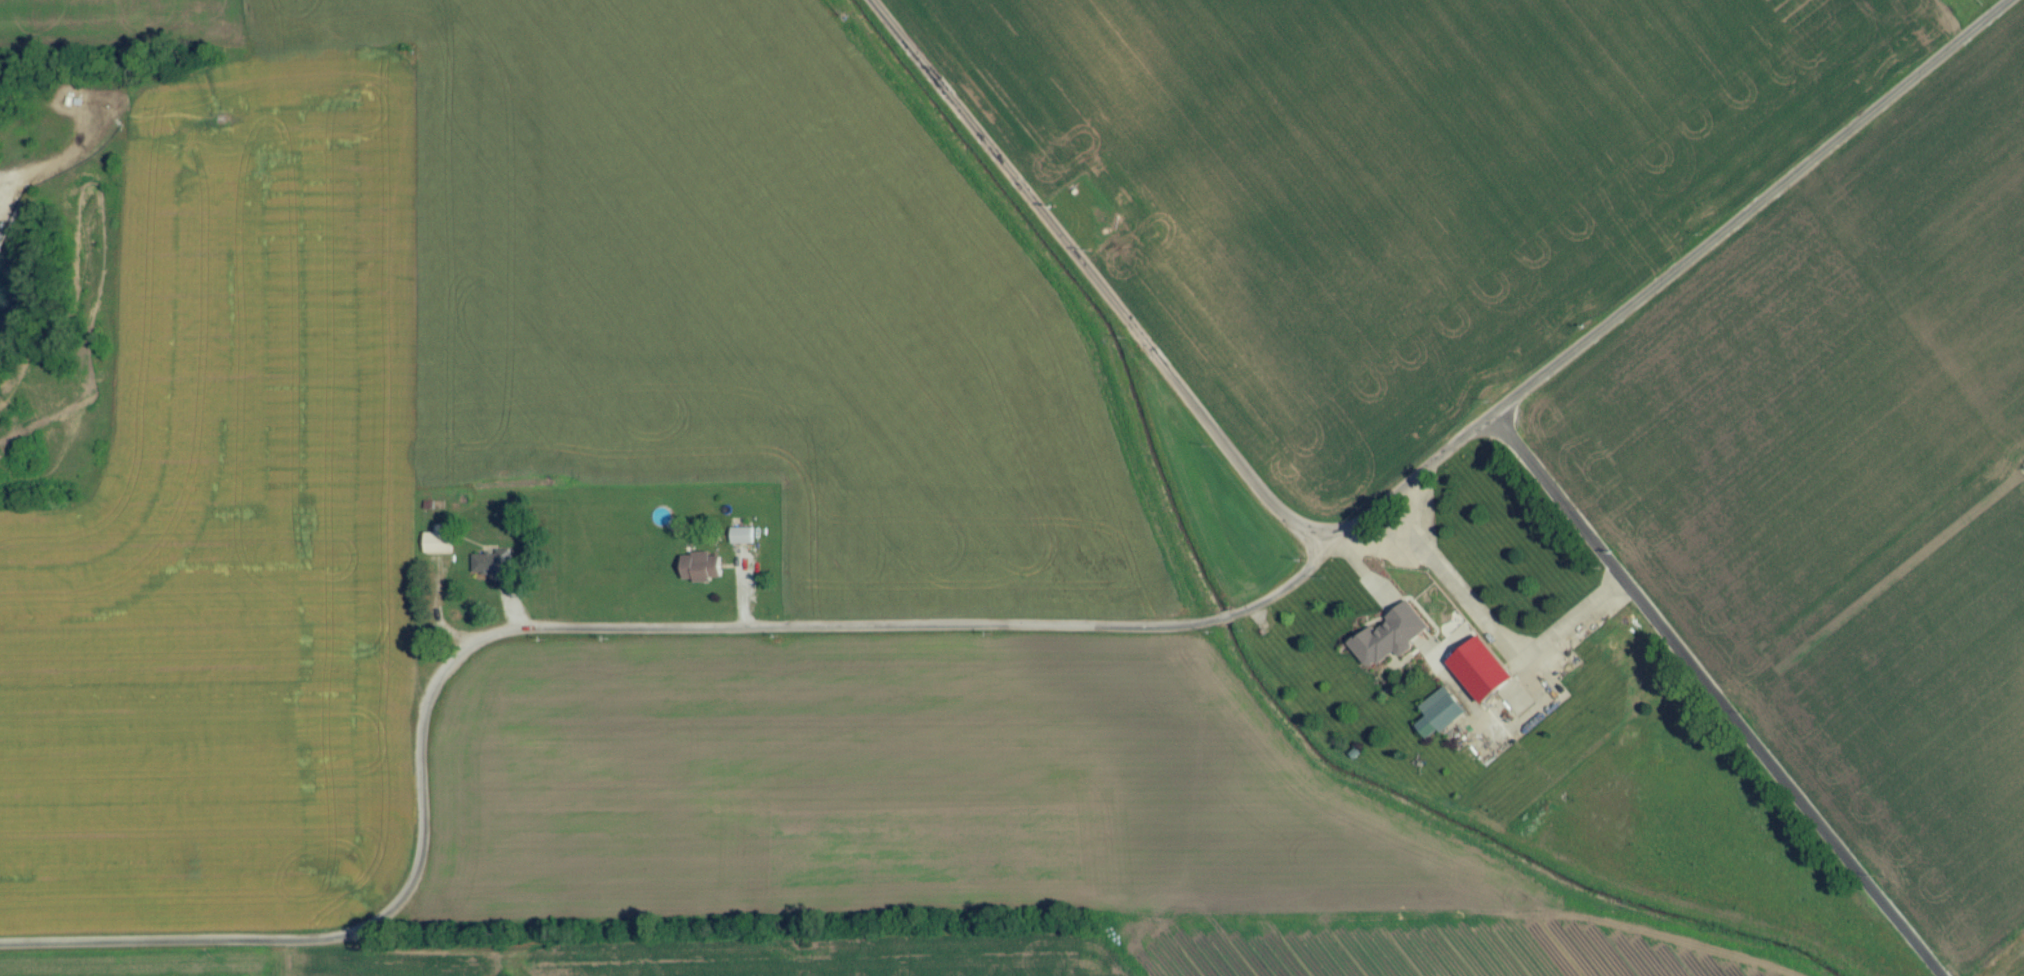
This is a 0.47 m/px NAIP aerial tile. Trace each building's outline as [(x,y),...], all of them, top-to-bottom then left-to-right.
[(425,561),(452,561),(452,533),(436,533),(436,540),(425,540),(425,561)] [(732,552),(754,552),(754,535),(732,535),(732,552)] [(473,559),(472,581),(511,583),(511,560),(473,559)] [(721,563),(711,563),(711,560),(682,561),(683,589),(722,587),(721,563)] [(1514,687),(1438,590),(1369,644),(1370,646),(1362,653),(1384,681),(1434,642),(1453,666),(1449,669),(1495,728),(1505,720),(1492,703),(1514,687)] [(1466,722),(1447,694),(1419,713),(1427,725),(1416,732),(1427,748),(1466,722)]
